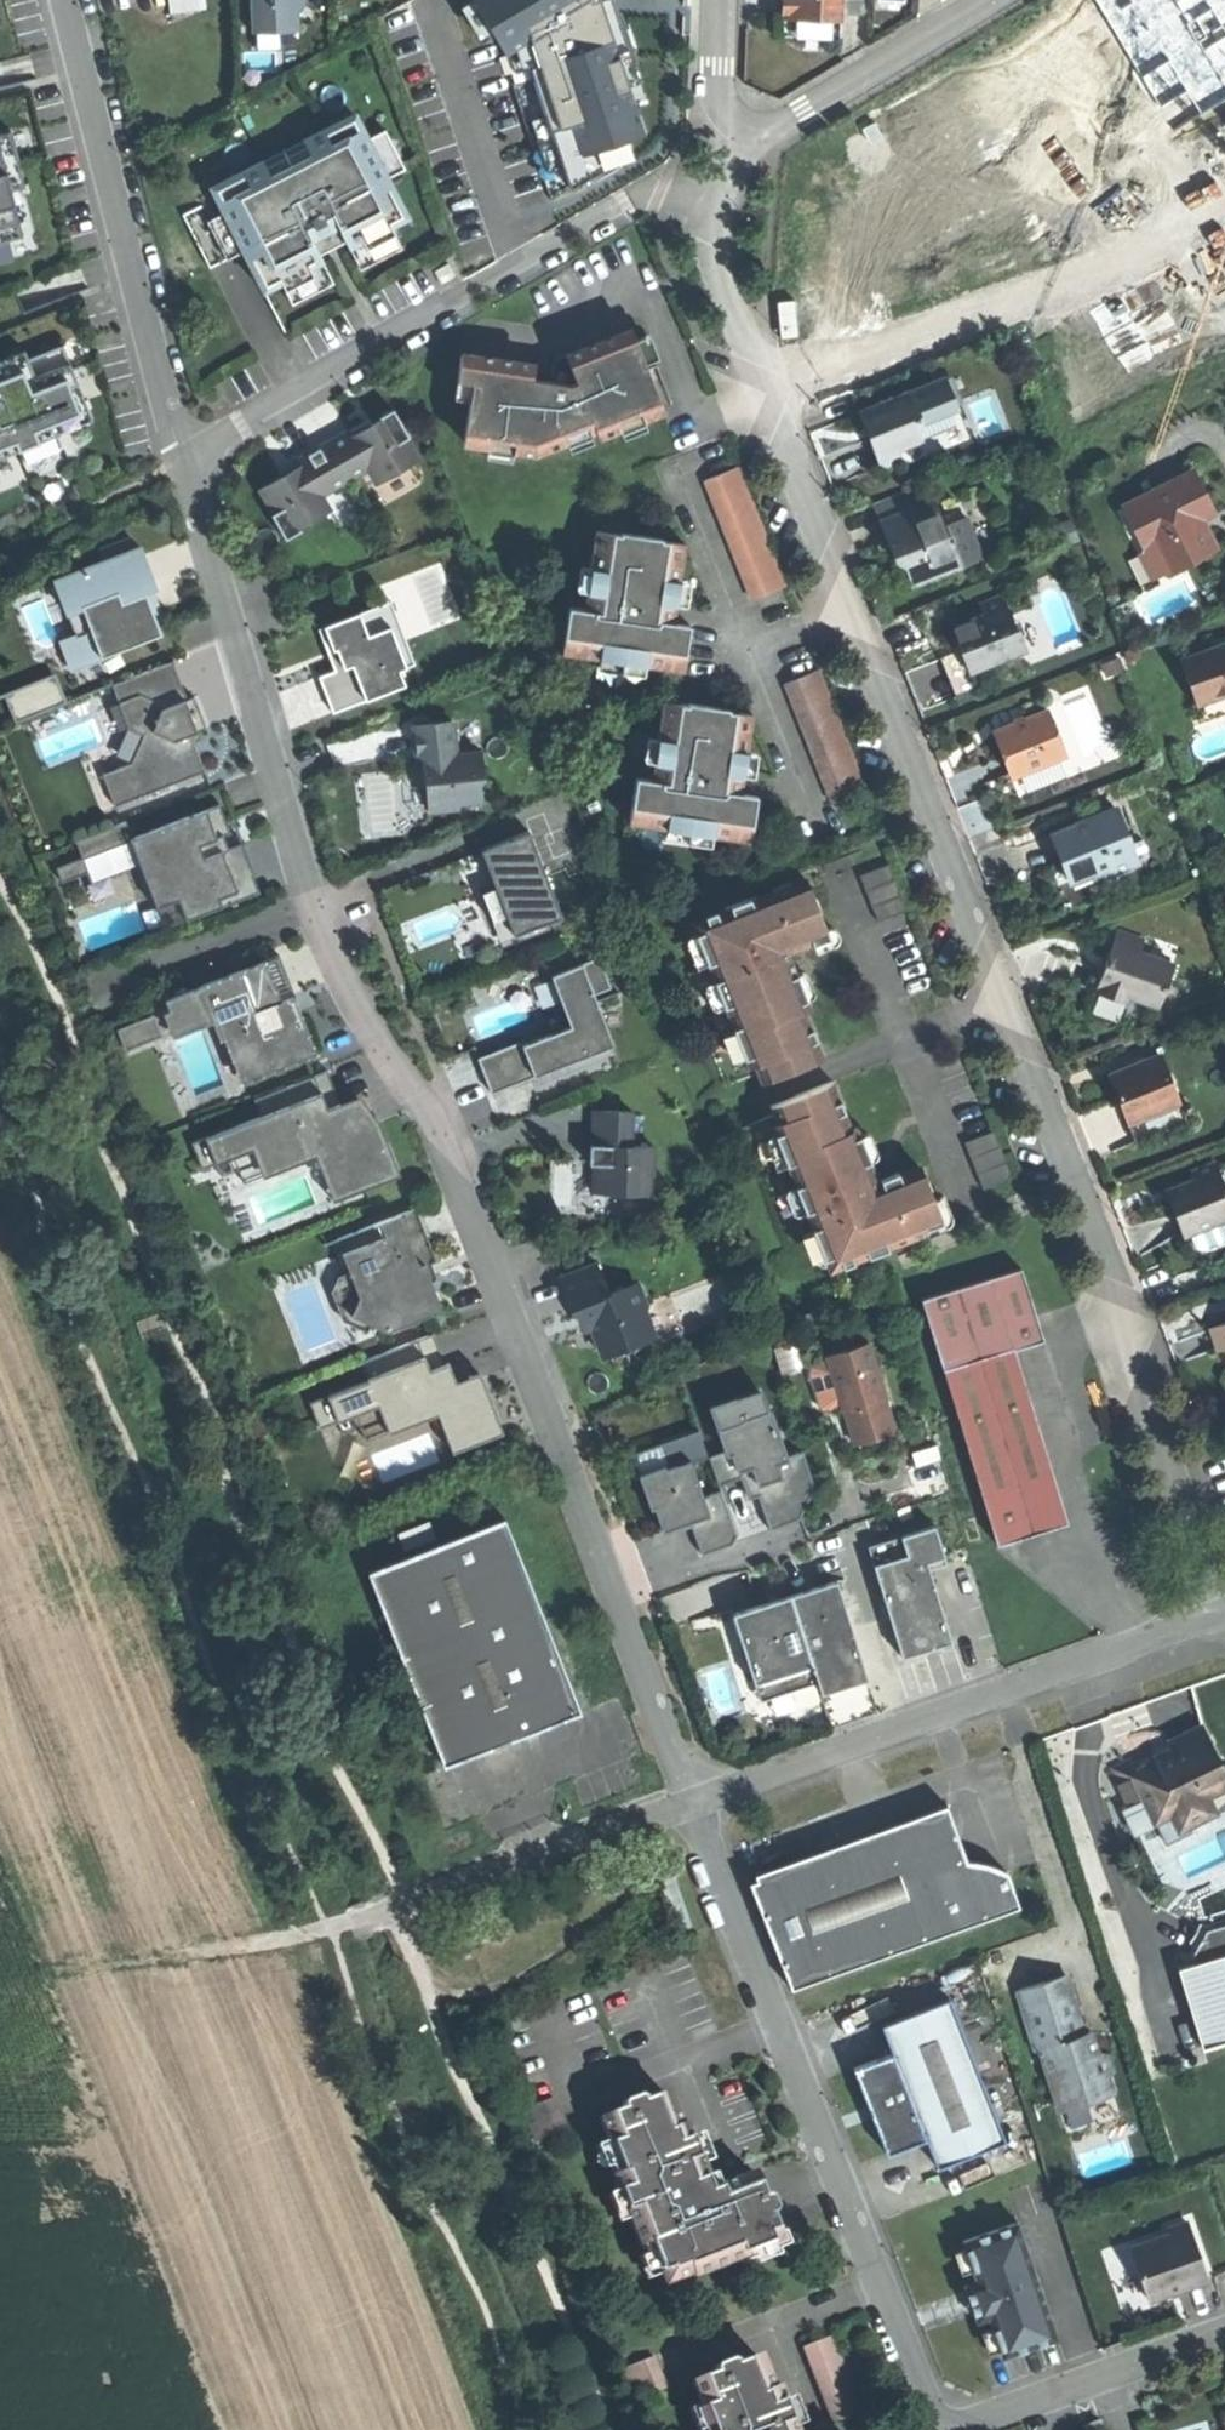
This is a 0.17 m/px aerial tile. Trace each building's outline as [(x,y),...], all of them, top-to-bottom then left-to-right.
[(207,9),(206,0),(170,0),(171,13),(207,9)] [(252,33),(297,30),(297,13),(303,5),(303,0),(250,0),(252,33)] [(505,54),(528,40),(595,0),(472,0),(505,54)] [(528,40),(569,186),(630,157),(624,140),(646,133),(620,54),(632,49),(615,0),(595,0),(528,40)] [(841,0),(783,0),(783,4),(783,18),(840,20),(840,15),(841,0)] [(840,15),(867,16),(868,0),(841,0),(840,15)] [(840,38),(840,20),(783,18),(782,36),(840,38)] [(228,185),(213,193),(215,198),(182,215),(209,269),(242,252),(263,292),(281,284),(284,291),(313,277),(309,269),(322,262),(318,255),(333,247),(345,241),(349,248),(362,242),(366,250),(395,235),(391,227),(408,218),(387,178),(387,177),(379,181),(374,170),(381,167),(367,139),(357,119),(341,127),(339,122),(303,140),(310,155),(269,176),(261,161),(225,180),(228,185)] [(384,130),(367,139),(381,167),(374,170),(379,181),(387,177),(387,178),(404,169),(384,130)] [(23,237),(11,192),(25,189),(10,132),(0,134),(0,243),(23,237)] [(303,140),(261,161),(269,176),(310,155),(303,140)] [(362,242),(349,248),(360,270),(402,249),(395,235),(366,250),(362,242)] [(313,277),(284,291),(291,305),(333,284),(322,262),(309,269),(313,277)] [(447,264),(434,272),(441,284),(454,276),(447,264)] [(458,385),(457,394),(455,444),(532,452),(594,427),(597,434),(663,409),(648,371),(644,361),(632,332),(570,359),(581,383),(571,386),(552,379),(535,372),(534,358),(442,351),(440,383),(458,385)] [(21,451),(26,465),(66,449),(61,436),(96,422),(81,383),(66,346),(31,359),(28,350),(0,361),(0,459),(21,451)] [(581,383),(570,359),(566,350),(556,354),(552,379),(571,386),(581,383)] [(648,371),(663,409),(671,405),(656,367),(648,371)] [(945,379),(910,393),(921,421),(956,406),(945,379)] [(439,392),(457,394),(458,385),(440,383),(439,392)] [(897,450),(916,442),(919,435),(914,423),(921,421),(910,393),(859,413),(871,443),(882,470),(902,462),(897,450)] [(367,468),(376,483),(417,460),(405,439),(408,437),(392,410),(378,418),(379,421),(366,429),(351,437),(348,432),(298,461),(301,466),(282,477),(260,489),(274,513),(271,515),(285,540),(301,530),(299,528),(328,511),(320,496),(367,468)] [(751,600),(784,587),(737,468),(704,481),(751,600)] [(1166,573),(1216,547),(1207,530),(1201,518),(1213,512),(1192,472),(1124,506),(1144,547),(1151,543),(1166,573)] [(959,567),(943,526),(933,501),(913,508),(906,491),(872,504),(887,541),(890,550),(901,559),(909,580),(930,575),(931,578),(959,567)] [(943,526),(959,567),(982,558),(966,518),(943,526)] [(673,624),(664,623),(666,605),(676,607),(685,545),(661,542),(662,540),(621,534),(620,535),(596,532),(587,593),(601,595),(598,613),(585,611),(568,608),(562,654),(683,672),(690,627),(673,624)] [(141,549),(54,582),(75,636),(86,664),(161,635),(152,613),(146,596),(152,593),(155,587),(141,549)] [(585,611),(598,613),(601,595),(587,593),(585,611)] [(968,673),(1026,650),(1017,626),(1014,627),(1002,597),(979,606),(983,617),(951,630),(960,653),(968,673)] [(390,601),(381,605),(396,644),(405,641),(390,601)] [(381,605),(318,629),(327,653),(336,650),(343,668),(334,671),(318,677),(332,713),(405,685),(399,671),(414,665),(405,641),(396,644),(381,605)] [(664,623),(673,624),(675,616),(676,607),(666,605),(664,623)] [(75,636),(61,641),(63,648),(72,669),(86,664),(75,636)] [(1224,695),(1224,645),(1181,660),(1197,705),(1224,695)] [(343,668),(336,650),(327,653),(330,661),(334,671),(343,668)] [(114,807),(204,772),(190,735),(197,732),(195,727),(189,724),(185,712),(187,706),(185,702),(187,701),(186,700),(172,662),(111,685),(128,729),(143,735),(130,764),(102,775),(114,807)] [(832,803),(865,790),(818,671),(785,684),(832,803)] [(3,688),(10,714),(59,701),(53,675),(3,688)] [(197,732),(205,729),(199,713),(193,697),(186,700),(187,701),(185,702),(187,706),(185,712),(189,724),(195,727),(197,732)] [(734,775),(743,777),(753,715),(729,712),(729,710),(688,704),(688,706),(664,702),(655,763),(668,766),(666,783),(652,781),(636,778),(629,824),(750,843),(757,797),(741,794),(731,793),(734,775)] [(1010,777),(1065,755),(1048,711),(993,733),(1002,756),(1010,777)] [(452,722),(413,726),(417,761),(423,761),(425,778),(428,811),(457,808),(457,803),(481,801),(478,778),(483,778),(481,753),(456,756),(452,722)] [(652,781),(666,783),(668,766),(655,763),(652,781)] [(731,793),(741,794),(742,786),(743,777),(734,775),(731,793)] [(81,858),(56,868),(61,882),(88,872),(83,859),(103,851),(105,855),(111,853),(110,849),(131,841),(156,907),(177,899),(186,921),(259,893),(253,877),(254,877),(242,844),(221,852),(218,845),(216,839),(230,834),(219,805),(132,838),(125,822),(75,841),(81,858)] [(1095,879),(1137,863),(1116,809),(1051,835),(1060,858),(1070,883),(1093,874),(1095,879)] [(529,832),(481,851),(490,875),(495,888),(481,893),(492,922),(506,917),(513,936),(561,917),(529,832)] [(877,923),(907,911),(889,865),(859,877),(877,923)] [(796,974),(794,975),(786,955),(814,944),(812,942),(828,936),(807,882),(791,888),(789,884),(771,891),(774,897),(758,904),(756,897),(724,909),(726,914),(698,925),(713,962),(708,964),(734,1031),(739,1028),(761,1083),(823,1059),(804,1011),(810,1009),(802,991),(796,974)] [(83,917),(93,945),(149,925),(140,897),(83,917)] [(1127,997),(1157,1007),(1172,964),(1138,952),(1142,940),(1117,931),(1105,962),(1102,971),(1093,968),(1085,989),(1125,1003),(1127,997)] [(279,955),(172,997),(180,1019),(211,1007),(220,1029),(231,1034),(238,1052),(255,1045),(263,1067),(308,1050),(296,1019),(286,1015),(284,1009),(282,1004),(296,998),(279,955)] [(520,1042),(477,1059),(484,1078),(491,1094),(613,1046),(593,995),(610,988),(598,957),(550,976),(570,1027),(521,1046),(520,1042)] [(151,1016),(117,1030),(124,1049),(159,1035),(151,1016)] [(255,1045),(238,1052),(247,1074),(263,1067),(255,1045)] [(1134,1121),(1179,1104),(1159,1055),(1109,1075),(1118,1098),(1124,1096),(1134,1121)] [(327,1071),(253,1099),(260,1116),(191,1143),(201,1170),(227,1160),(255,1149),(264,1173),(323,1150),(342,1198),(390,1179),(378,1148),(385,1146),(376,1124),(373,1125),(369,1115),(358,1119),(355,1112),(351,1103),(341,1107),(327,1071)] [(899,1172),(877,1181),(869,1163),(871,1162),(865,1146),(857,1128),(852,1130),(832,1082),(771,1107),(774,1116),(793,1162),(787,1165),(814,1230),(820,1228),(835,1265),(862,1254),(863,1259),(895,1246),(893,1239),(908,1233),(911,1240),(929,1232),(927,1228),(944,1221),(923,1169),(901,1178),(899,1172)] [(1128,1124),(1134,1121),(1124,1096),(1118,1098),(1121,1106),(1128,1124)] [(631,1113),(593,1112),(592,1145),(589,1145),(589,1155),(589,1165),(594,1165),(593,1193),(649,1195),(650,1176),(652,1176),(653,1148),(630,1147),(631,1113)] [(982,1189),(1012,1178),(993,1131),(964,1143),(982,1189)] [(385,1146),(378,1148),(390,1179),(400,1175),(388,1145),(385,1146)] [(255,1149),(227,1160),(231,1172),(237,1170),(242,1181),(264,1173),(255,1149)] [(1215,1163),(1192,1172),(1195,1179),(1178,1186),(1170,1204),(1177,1219),(1183,1236),(1190,1234),(1195,1247),(1202,1250),(1224,1240),(1224,1188),(1215,1163)] [(1168,1198),(1170,1204),(1178,1186),(1165,1191),(1168,1198)] [(436,1260),(415,1208),(336,1240),(349,1272),(359,1297),(350,1315),(370,1324),(387,1332),(442,1309),(430,1278),(425,1281),(422,1274),(419,1267),(436,1260)] [(596,1264),(559,1278),(572,1311),(577,1309),(583,1307),(591,1327),(603,1356),(613,1352),(622,1355),(636,1349),(641,1341),(649,1338),(641,1318),(645,1310),(646,1306),(636,1285),(608,1296),(596,1264)] [(921,1299),(997,1545),(1035,1533),(1068,1523),(1015,1350),(1044,1341),(1021,1268),(921,1299)] [(359,1297),(349,1272),(338,1276),(331,1292),(343,1321),(367,1332),(370,1324),(350,1315),(359,1297)] [(591,1327),(583,1307),(577,1309),(581,1320),(585,1329),(591,1327)] [(641,1318),(649,1338),(655,1335),(645,1310),(641,1318)] [(1212,1328),(1219,1351),(1224,1349),(1224,1324),(1212,1328)] [(433,1334),(362,1362),(369,1381),(311,1404),(320,1428),(378,1405),(388,1430),(445,1408),(461,1448),(502,1432),(481,1379),(472,1382),(470,1377),(455,1382),(448,1364),(444,1365),(433,1334)] [(829,1359),(842,1404),(844,1408),(845,1408),(850,1425),(855,1443),(896,1430),(885,1396),(886,1395),(870,1342),(827,1355),(829,1359)] [(842,1404),(829,1359),(812,1364),(809,1370),(820,1406),(826,1409),(842,1404)] [(479,1373),(470,1377),(472,1382),(481,1379),(480,1376),(479,1373)] [(763,1395),(736,1405),(734,1405),(740,1422),(719,1429),(727,1454),(733,1452),(735,1452),(740,1466),(738,1467),(749,1497),(760,1494),(768,1517),(772,1526),(769,1527),(770,1529),(799,1519),(814,1488),(803,1451),(787,1457),(770,1410),(768,1410),(763,1395)] [(711,1407),(719,1429),(740,1422),(734,1405),(736,1405),(734,1399),(711,1407)] [(703,1498),(690,1461),(665,1469),(664,1466),(639,1475),(650,1508),(654,1507),(662,1531),(689,1522),(699,1554),(729,1544),(736,1535),(720,1491),(703,1498)] [(519,1738),(581,1714),(505,1520),(368,1573),(444,1767),(519,1738)] [(429,1523),(399,1534),(405,1551),(435,1540),(429,1523)] [(902,1657),(952,1641),(927,1562),(945,1556),(935,1525),(868,1546),(902,1657)] [(801,1620),(847,1607),(838,1576),(792,1590),(801,1620)] [(801,1620),(792,1590),(734,1607),(746,1648),(756,1684),(770,1691),(818,1677),(801,1620)] [(847,1607),(801,1620),(818,1677),(821,1688),(848,1681),(867,1675),(847,1607)] [(1202,1722),(1168,1739),(1175,1754),(1159,1761),(1154,1750),(1120,1765),(1132,1792),(1145,1786),(1161,1820),(1174,1814),(1180,1827),(1216,1811),(1209,1797),(1224,1790),(1224,1771),(1202,1722)] [(1159,1761),(1175,1754),(1168,1739),(1160,1742),(1152,1746),(1154,1750),(1159,1761)] [(749,1883),(790,1989),(1019,1907),(1007,1873),(994,1866),(967,1861),(946,1805),(845,1842),(754,1875),(756,1880),(749,1883)] [(1224,2041),(1224,1937),(1215,1940),(1193,1954),(1195,1962),(1183,1966),(1208,2046),(1224,2041)] [(1039,2049),(1083,2035),(1064,1976),(1016,1992),(1035,2050),(1039,2049)] [(937,2167),(1005,2140),(949,1998),(881,2024),(892,2052),(853,2067),(870,2109),(887,2153),(926,2138),(937,2167)] [(1090,2032),(1083,2035),(1039,2049),(1059,2110),(1113,2093),(1106,2073),(1112,2072),(1107,2056),(1097,2054),(1094,2044),(1090,2032)] [(754,2173),(710,2191),(699,2161),(684,2123),(679,2125),(666,2092),(600,2117),(622,2172),(613,2175),(640,2245),(649,2242),(665,2282),(691,2272),(692,2276),(745,2255),(743,2252),(780,2238),(754,2173)] [(1017,2221),(962,2240),(976,2280),(988,2315),(1002,2356),(1057,2337),(1017,2221)] [(1178,2290),(1207,2280),(1187,2222),(1169,2228),(1171,2234),(1131,2247),(1148,2300),(1178,2290)] [(988,2315),(976,2280),(965,2284),(972,2303),(977,2318),(988,2315)] [(833,2423),(864,2411),(834,2334),(803,2346),(833,2423)] [(790,2421),(776,2386),(771,2388),(758,2354),(693,2380),(712,2429),(794,2429),(790,2421)] [(635,2399),(666,2387),(654,2356),(623,2368),(635,2399)] [(1099,2419),(1083,2425),(1085,2429),(1104,2429),(1099,2419)]
